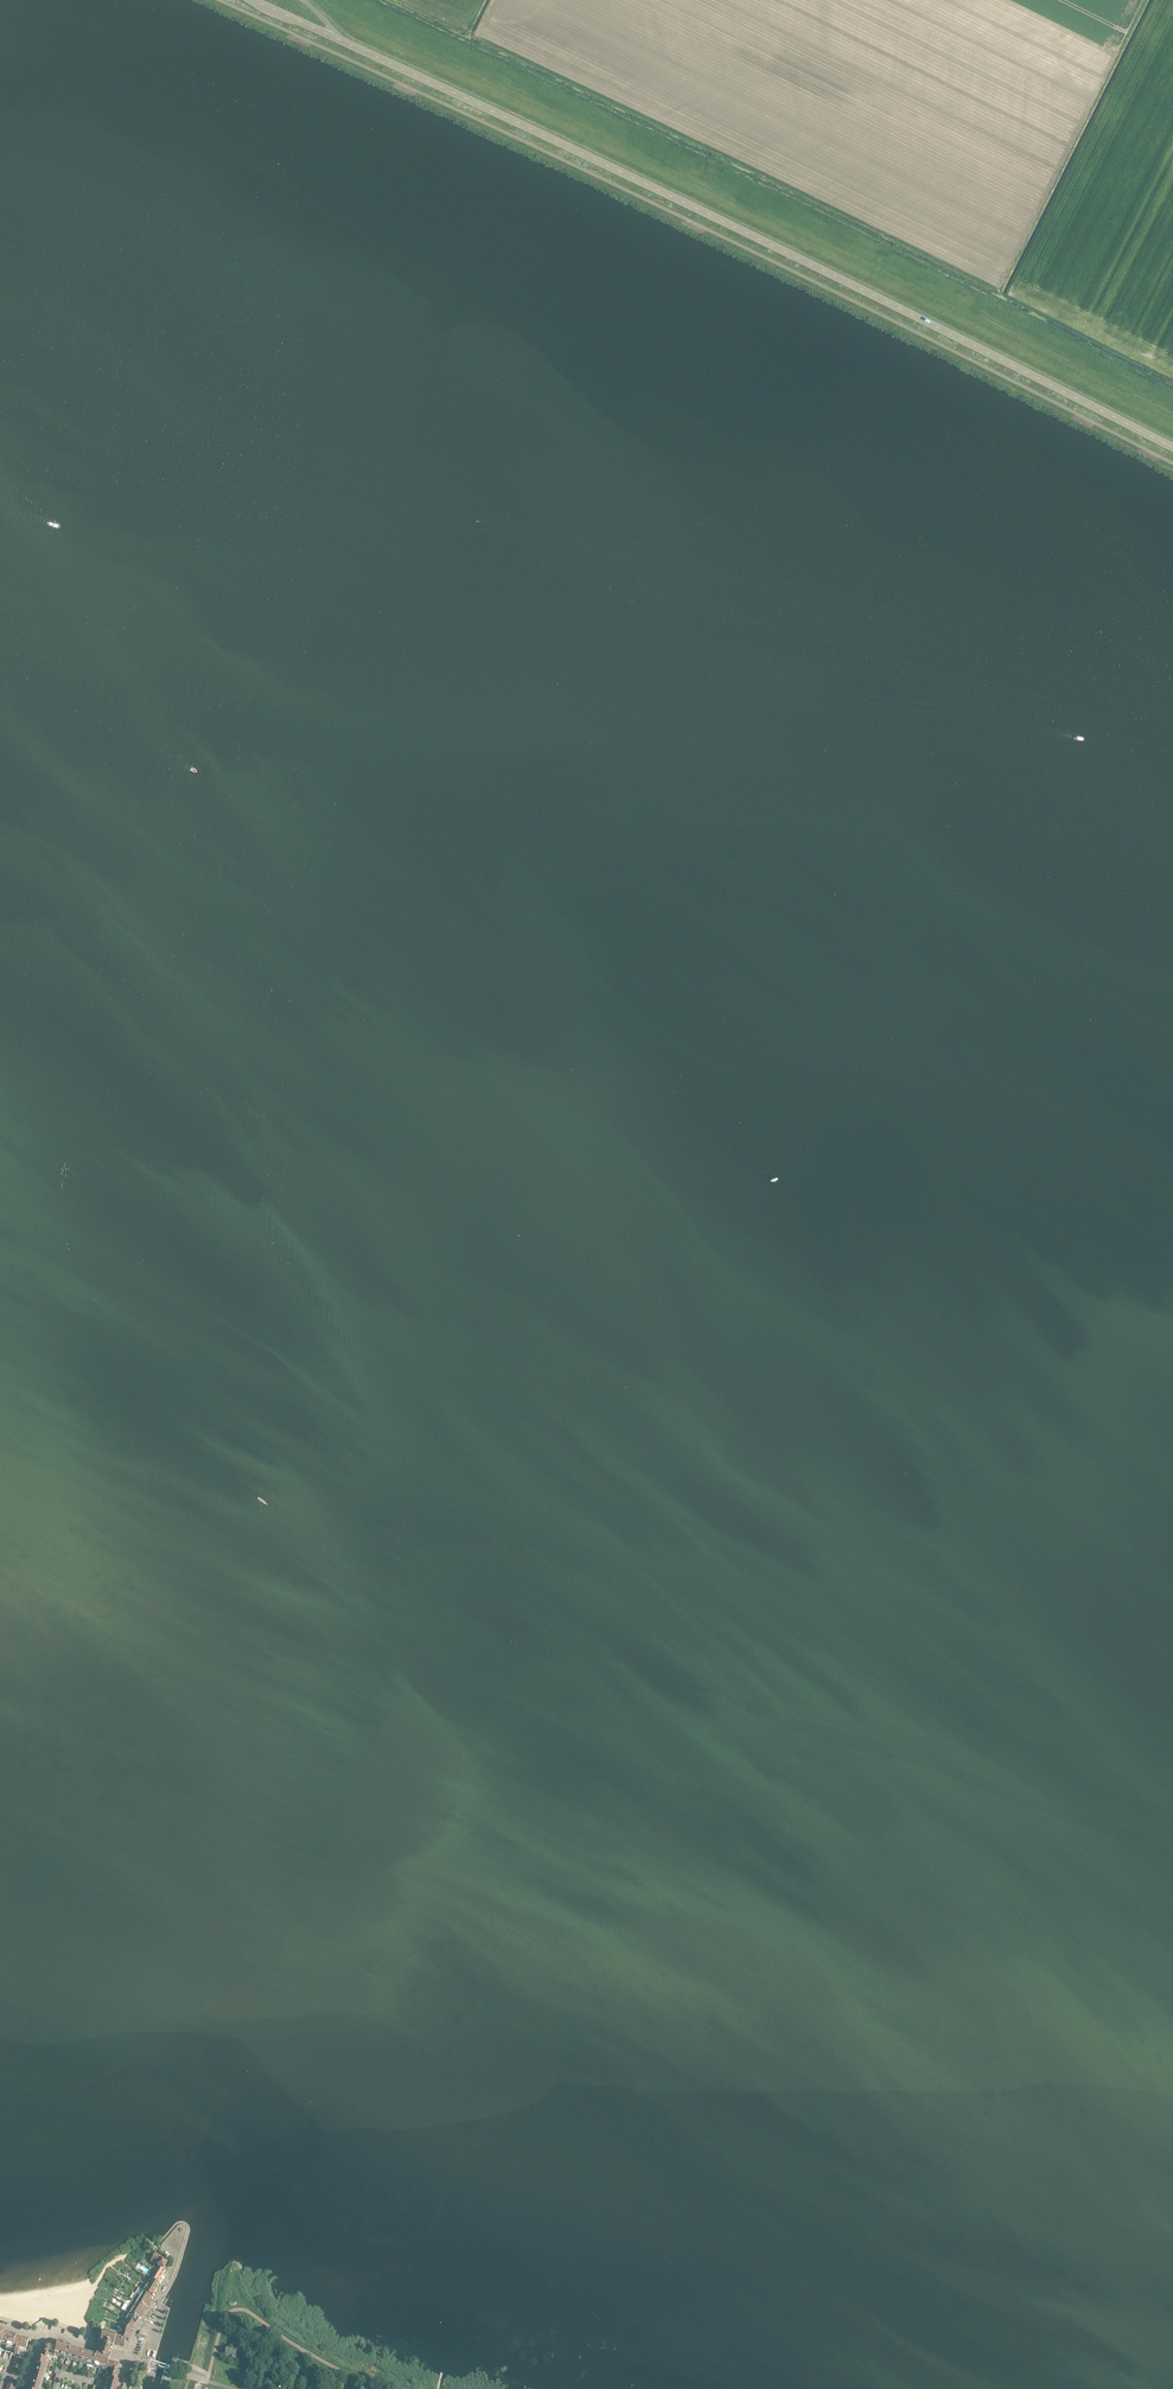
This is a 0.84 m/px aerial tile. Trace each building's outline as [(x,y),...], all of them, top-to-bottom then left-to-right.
[(152,2260),(150,2262),(157,2266),(159,2267),(163,2270),(164,2270),(167,2263),(161,2259),(162,2257),(156,2253),(152,2260)] [(137,2270),(147,2277),(150,2272),(140,2265),(137,2270)] [(163,2270),(157,2266),(155,2268),(154,2268),(148,2278),(149,2279),(158,2284),(166,2271),(164,2270),(163,2270)] [(158,2284),(149,2279),(146,2285),(157,2292),(158,2289),(157,2289),(160,2285),(158,2284)] [(146,2285),(144,2283),(140,2289),(142,2290),(152,2297),(155,2293),(156,2294),(157,2292),(146,2285)] [(150,2303),(151,2301),(150,2300),(152,2297),(142,2290),(139,2296),(150,2303)] [(150,2303),(139,2296),(135,2294),(132,2300),(145,2308),(148,2305),(149,2305),(150,2303)] [(144,2312),(143,2312),(145,2308),(132,2300),(128,2306),(143,2315),(144,2312)] [(128,2306),(125,2311),(138,2320),(140,2316),(142,2317),(143,2315),(128,2306)] [(138,2320),(125,2311),(121,2317),(125,2319),(136,2326),(137,2324),(136,2323),(138,2320)] [(121,2325),(125,2328),(131,2332),(131,2331),(133,2328),(135,2328),(136,2326),(125,2319),(121,2325)] [(125,2329),(122,2339),(125,2340),(128,2341),(131,2332),(125,2328),(125,2329)] [(106,2371),(107,2368),(109,2362),(112,2352),(114,2344),(116,2337),(117,2335),(103,2331),(102,2337),(99,2336),(97,2342),(102,2343),(100,2349),(98,2356),(63,2346),(64,2343),(58,2341),(56,2346),(55,2353),(54,2355),(106,2371)] [(28,2343),(29,2340),(0,2332),(0,2350),(24,2357),(28,2343)] [(123,2347),(125,2340),(122,2339),(116,2337),(114,2344),(123,2347)] [(47,2344),(45,2350),(49,2351),(55,2353),(56,2346),(47,2344)] [(228,2347),(225,2356),(235,2359),(238,2349),(228,2347)] [(46,2361),(49,2351),(45,2350),(42,2349),(39,2359),(46,2361)] [(46,2361),(39,2359),(38,2358),(33,2372),(40,2374),(47,2376),(51,2362),(46,2361)] [(118,2364),(109,2362),(107,2368),(113,2370),(116,2371),(118,2364)] [(110,2379),(113,2380),(117,2381),(119,2372),(116,2371),(113,2370),(110,2379)] [(47,2376),(40,2374),(33,2372),(30,2385),(37,2387),(44,2388),(47,2376)] [(110,2379),(107,2378),(104,2388),(116,2388),(118,2382),(117,2381),(113,2380),(110,2379)]
